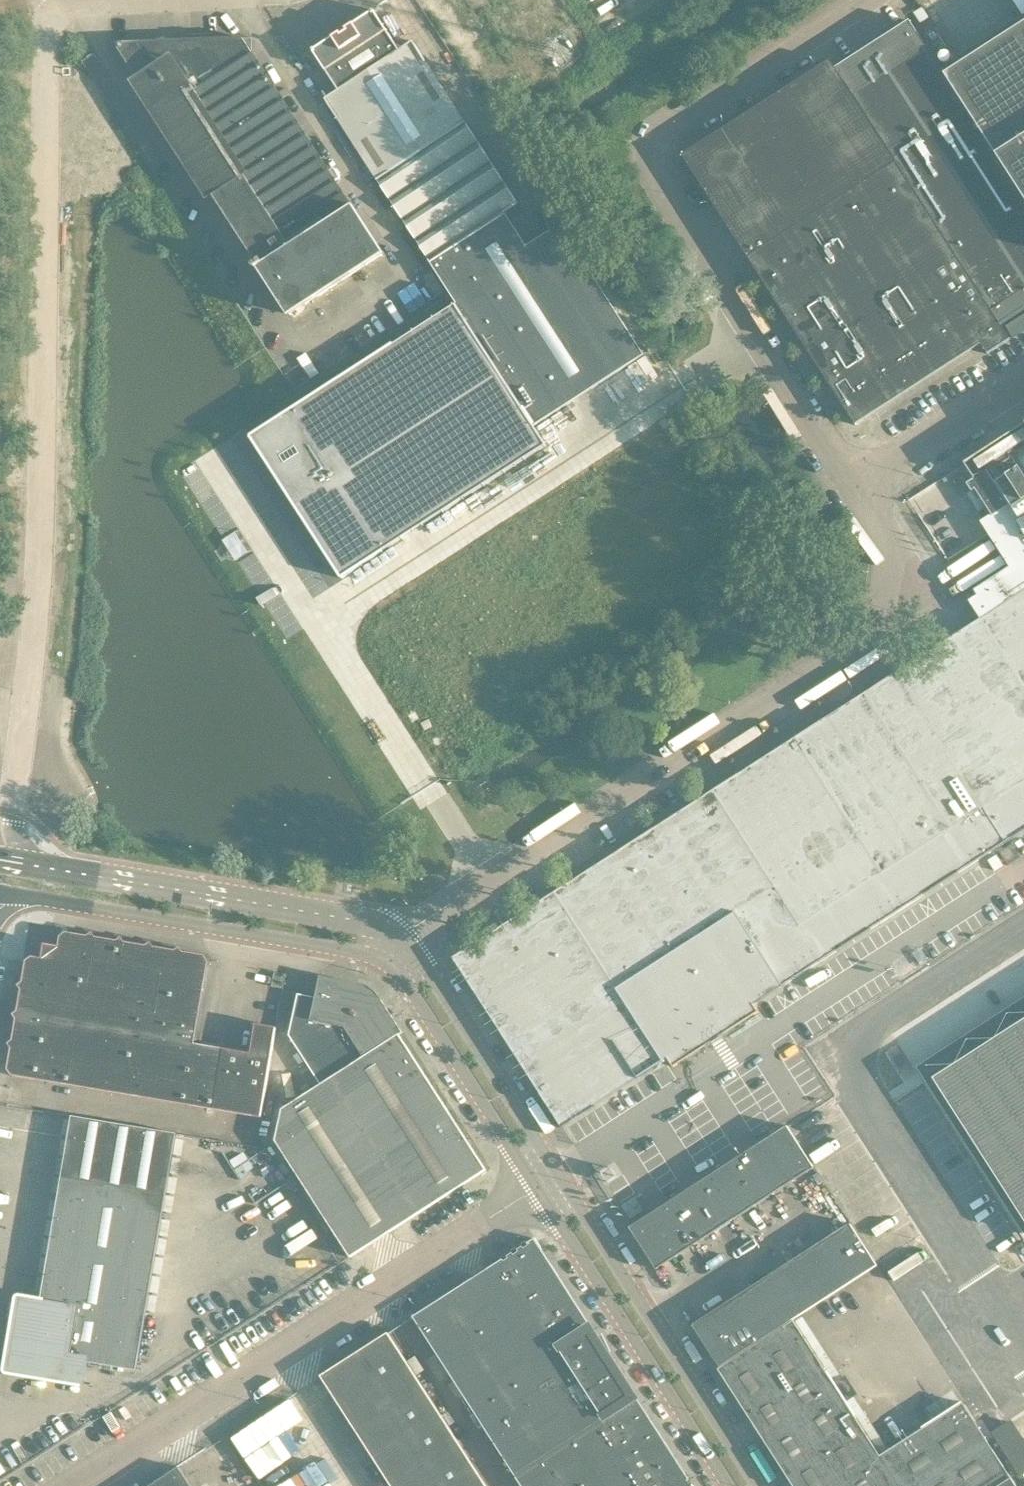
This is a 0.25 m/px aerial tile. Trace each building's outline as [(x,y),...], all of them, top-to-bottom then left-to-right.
[(490,58),(572,7),(568,0),(453,0),(490,58)] [(373,9),(337,33),(312,50),(339,90),(325,98),(430,261),(505,212),(518,203),(413,41),(399,50),(373,9)] [(836,68),(896,162),(1000,324),(1023,309),(1023,198),(910,20),(836,68)] [(242,37),(122,42),(121,42),(120,43),(119,43),(118,44),(118,46),(118,48),(119,49),(257,263),(253,265),(255,268),(259,266),(290,314),(383,255),(242,37)] [(954,89),(997,157),(1023,198),(1023,45),(954,89)] [(683,155),(748,257),(896,162),(836,68),(831,60),(683,155)] [(896,162),(748,257),(856,425),(857,424),(856,423),(867,417),(864,412),(978,338),(987,353),(1010,339),(1000,324),(896,162)] [(527,246),(505,212),(430,261),(429,261),(456,301),(535,426),(645,355),(560,224),(527,246)] [(456,301),(251,433),(342,575),(547,444),(535,426),(456,301)] [(1017,429),(963,463),(973,479),(967,483),(972,491),(967,494),(979,512),(978,513),(983,520),(981,521),(1011,567),(975,590),(978,594),(969,600),(981,619),(987,616),(1023,592),(1023,425),(1017,429)] [(987,616),(981,619),(980,620),(1023,689),(1023,592),(987,616)] [(980,620),(895,674),(794,739),(881,874),(904,907),(925,894),(959,873),(958,872),(1012,838),(1023,830),(1023,689),(980,620)] [(783,985),(837,950),(871,929),(871,928),(904,907),(881,874),(794,739),(454,958),(562,1126),(668,1058),(674,1067),(759,1012),(754,1004),(783,985)] [(195,1044),(209,961),(205,955),(184,952),(180,947),(175,950),(154,947),(151,942),(146,945),(125,942),(122,937),(117,940),(96,937),(93,932),(88,935),(67,932),(61,936),(59,946),(42,958),(33,956),(27,960),(23,982),(19,985),(22,990),(18,1011),(14,1014),(17,1019),(14,1040),(9,1043),(12,1048),(9,1069),(13,1075),(261,1117),(276,1027),(256,1024),(252,1053),(195,1044)] [(281,988),(284,973),(274,971),(272,986),(281,988)] [(403,1032),(377,992),(368,985),(321,975),(316,997),(298,993),(289,1035),(321,1084),(282,1109),(276,1140),(350,1257),(486,1170),(399,1034),(403,1032)] [(933,1078),(1023,1220),(1023,1019),(933,1078)] [(13,1341),(9,1369),(83,1381),(86,1361),(137,1370),(177,1133),(72,1116),(41,1302),(21,1299),(16,1326),(12,1325),(12,1327),(13,1327),(11,1339),(10,1339),(9,1341),(13,1341)] [(656,1269),(814,1167),(787,1126),(630,1227),(656,1269)] [(719,1366),(837,1291),(877,1265),(850,1223),(692,1324),(719,1366)] [(637,1397),(635,1398),(631,1392),(633,1391),(630,1386),(628,1387),(624,1381),(626,1380),(623,1374),(620,1376),(617,1370),(619,1369),(615,1363),(613,1365),(610,1359),(612,1358),(608,1352),(606,1353),(595,1337),(597,1335),(594,1330),(592,1331),(588,1325),(590,1324),(535,1237),(528,1242),(529,1244),(524,1247),(523,1245),(517,1248),(519,1250),(514,1254),(512,1252),(507,1255),(509,1257),(504,1260),(503,1258),(413,1315),(413,1316),(522,1485),(694,1485),(692,1483),(690,1485),(687,1479),(689,1478),(637,1397)] [(1011,1478),(963,1402),(880,1455),(794,1320),(718,1369),(793,1485),(999,1485),(1011,1478)] [(388,1332),(321,1375),(392,1485),(487,1485),(388,1332)] [(232,1436),(257,1477),(300,1452),(288,1432),(270,1442),(258,1421),(232,1436)] [(1011,1422),(994,1433),(1020,1473),(1023,1471),(1023,1442),(1011,1422)] [(178,1467),(153,1483),(148,1485),(191,1485),(178,1467)] [(999,1485),(1017,1485),(1011,1478),(999,1485)]
